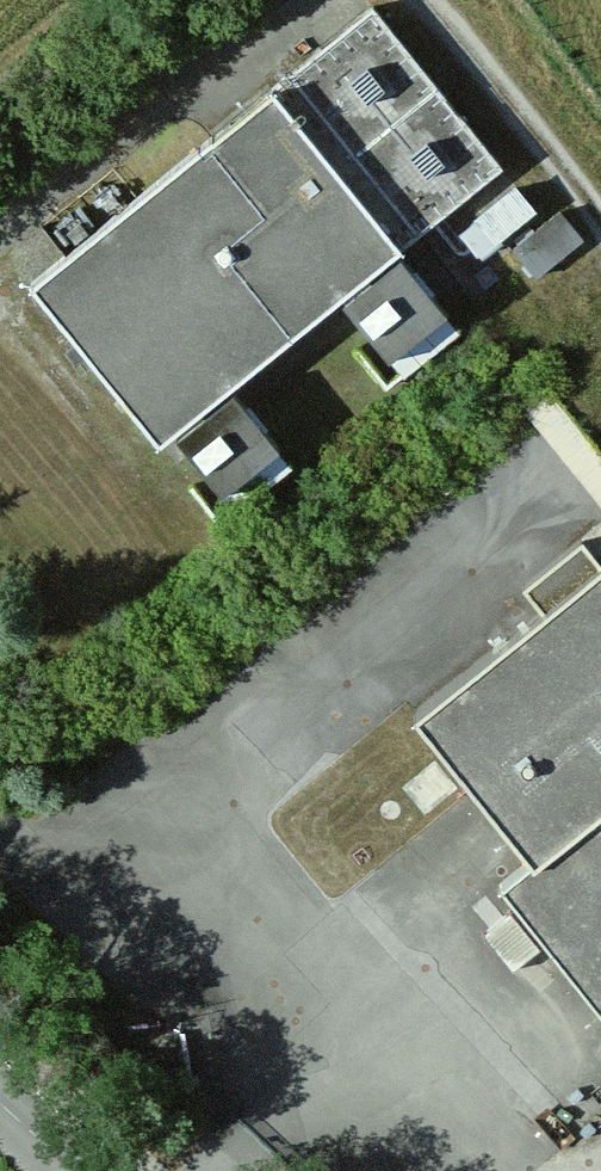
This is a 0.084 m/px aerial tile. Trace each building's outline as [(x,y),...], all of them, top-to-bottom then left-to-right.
[(373,5),(276,84),(399,241),(502,164),(373,5)] [(276,84),(28,278),(153,445),(399,241),(276,84)] [(460,234),(478,257),(534,211),(516,189),(460,234)] [(583,239),(560,211),(514,249),(537,277),(583,239)] [(348,296),(394,352),(449,307),(404,253),(401,253),(348,296)] [(540,378),(514,398),(600,505),(600,453),(540,378)] [(180,432),(225,488),(280,445),(235,387),(180,432)] [(600,557),(600,522),(586,537),(600,557)] [(600,563),(600,557),(586,537),(527,584),(547,608),(600,563)] [(600,808),(600,563),(547,608),(422,711),(480,782),(540,856),(600,808)] [(435,763),(408,785),(427,808),(454,786),(435,763)] [(540,856),(504,884),(600,999),(600,808),(540,856)] [(530,934),(501,898),(473,921),(503,957),(530,934)]
